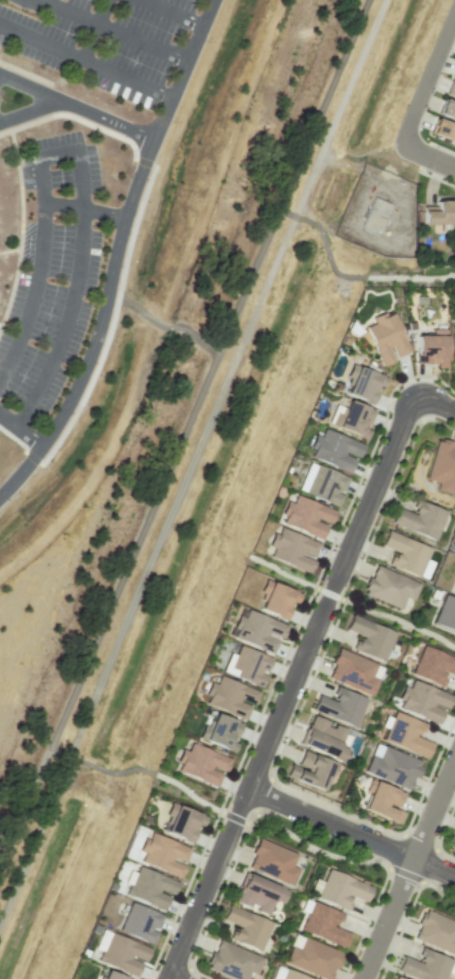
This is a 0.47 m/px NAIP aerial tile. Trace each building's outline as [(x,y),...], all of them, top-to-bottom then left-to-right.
[(449,81),(444,96),(454,99),(454,83),(449,81)] [(454,120),(454,104),(442,99),(436,113),(454,120)] [(435,117),(428,132),(454,144),(454,126),(435,117)] [(449,200),(435,200),(435,206),(423,206),(423,224),(440,224),(440,231),(450,231),(449,200)] [(381,234),(386,211),(368,207),(363,230),(381,234)] [(393,313),(385,316),(384,312),(371,317),(374,323),(365,326),(380,366),(394,361),(393,358),(408,352),(393,313)] [(445,329),(432,329),(432,335),(415,335),(416,363),(436,363),(436,367),(446,367),(445,329)] [(385,377),(352,365),(342,393),(371,404),(378,386),(382,387),(385,377)] [(343,409),(336,406),(329,425),(366,439),(369,430),(365,429),(373,410),(346,400),(343,409)] [(306,456),(348,473),(354,458),(357,459),(362,445),(322,429),(319,437),(315,435),(306,456)] [(435,440),(425,480),(436,483),(434,491),(453,495),(454,486),(454,445),(435,440)] [(337,506),(342,493),(341,493),(347,477),(308,462),(297,491),(337,506)] [(335,510),(294,495),(291,503),(287,501),(278,523),(320,539),(326,523),(329,525),(335,510)] [(445,511),(417,500),(412,514),(395,507),(389,523),(433,541),(445,511)] [(309,573),(314,559),(312,558),(318,542),(276,527),(269,547),(272,548),(269,558),(309,573)] [(387,565),(418,577),(430,548),(386,530),(380,545),(393,551),(387,565)] [(362,594),(403,610),(407,600),(411,601),(419,583),(373,565),(362,594)] [(284,620),(292,602),(296,603),(300,594),(264,579),(259,592),(264,595),(258,609),(284,620)] [(443,594),(432,624),(454,633),(454,599),(443,594)] [(286,625),(240,608),(230,637),(272,653),(278,638),(281,639),(286,625)] [(394,632),(350,615),(344,629),(358,635),(352,649),(382,662),(394,632)] [(445,673),(454,677),(454,659),(421,646),(410,674),(441,686),(445,673)] [(222,674),(261,685),(265,673),(270,656),(237,647),(235,655),(228,653),(222,674)] [(371,695),(382,666),(337,649),(326,678),(371,695)] [(258,691),(218,676),(215,684),(210,682),(202,703),(244,719),(250,704),(253,705),(258,691)] [(437,724),(443,708),(446,710),(451,695),(411,681),(409,688),(403,686),(395,709),(437,724)] [(366,699),(336,687),(331,700),(316,694),(310,710),(355,727),(366,699)] [(426,757),(431,742),(419,739),(424,722),(393,712),(383,743),(426,757)] [(230,752),(241,724),(213,713),(208,727),(202,725),(197,739),(230,752)] [(298,743),(341,761),(347,748),(339,745),(345,729),(333,724),(332,725),(310,716),(298,743)] [(173,770),(215,786),(221,771),(224,772),(229,759),(190,743),(186,751),(181,749),(173,770)] [(364,772),(409,790),(420,760),(382,746),(380,751),(373,748),(364,772)] [(332,763),(302,750),(295,766),(289,764),(284,776),(320,791),(332,763)] [(398,823),(403,811),(397,809),(403,792),(368,779),(357,808),(398,823)] [(163,832),(190,843),(198,825),(201,826),(205,817),(169,802),(164,816),(169,818),(163,832)] [(189,847),(147,832),(140,851),(143,852),(139,863),(179,878),(185,864),(183,863),(189,847)] [(257,836),(296,853),(291,865),(298,869),(291,885),(248,866),(254,853),(251,852),(257,836)] [(177,882),(136,866),(125,895),(163,910),(168,895),(172,896),(177,882)] [(328,867),(372,886),(366,901),(347,893),(346,895),(349,896),(347,901),(349,902),(346,909),(316,896),(318,892),(311,889),(315,877),(323,880),(328,867)] [(245,871),(288,890),(282,902),(274,899),(267,914),(235,900),(240,887),(238,886),(245,871)] [(312,900),(342,913),(339,921),(337,920),(335,924),(332,923),(331,925),(350,933),(344,947),(300,928),(312,900)] [(157,931),(155,931),(162,915),(129,902),(117,931),(152,944),(157,931)] [(228,904),(271,922),(259,950),(229,937),(232,930),(235,931),(238,925),(222,918),(228,904)] [(422,910),(411,940),(454,955),(454,921),(422,910)] [(149,948),(102,931),(96,949),(100,950),(95,961),(135,976),(140,961),(144,962),(149,948)] [(304,936),(340,951),(339,955),(342,957),(337,968),(334,966),(329,978),(285,961),(292,945),(299,948),(304,936)] [(248,970),(245,978),(237,978),(207,967),(209,962),(207,962),(211,950),(214,951),(219,938),(263,957),(256,974),(248,970)] [(414,978),(443,978),(451,960),(422,949),(417,962),(401,956),(395,971),(414,978)] [(276,963),(315,978),(269,978),(276,963)] [(105,970),(101,978),(129,978),(105,970)]
